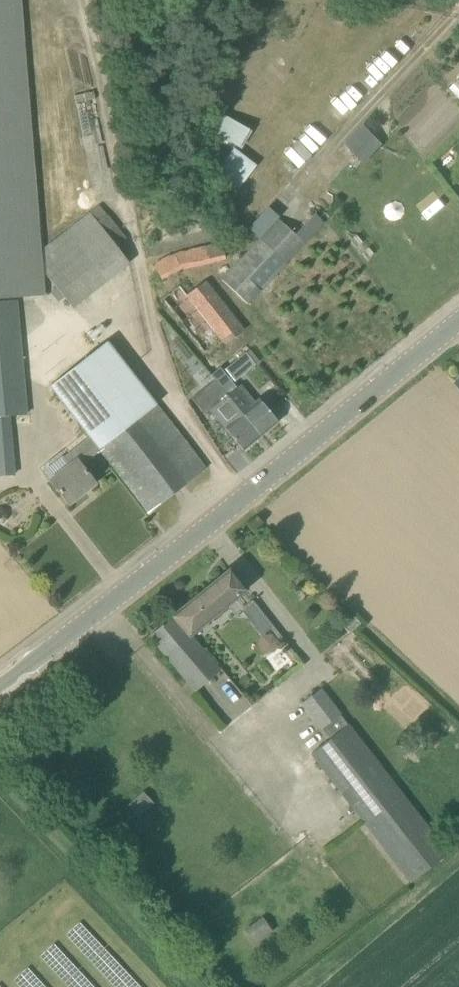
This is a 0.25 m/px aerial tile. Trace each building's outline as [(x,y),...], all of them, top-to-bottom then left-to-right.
[(45,296),(21,0),(0,0),(0,299),(45,296)] [(240,148),(252,130),(224,113),(213,131),(240,148)] [(366,163),(383,145),(362,126),(346,144),(366,163)] [(241,187),(257,161),(232,146),(216,171),(241,187)] [(260,240),(222,280),(248,304),(305,244),(280,220),(274,226),(263,215),(249,229),(260,240)] [(171,255),(154,264),(162,277),(182,271),(227,261),(222,243),(180,251),(171,255)] [(227,345),(244,331),(207,281),(189,294),(182,285),(163,298),(205,351),(222,339),(227,345)] [(15,301),(0,302),(0,477),(14,475),(8,416),(25,415),(15,301)] [(200,378),(206,372),(172,328),(166,333),(173,341),(171,342),(200,378)] [(158,406),(107,342),(50,387),(90,438),(100,451),(101,450),(158,406)] [(256,364),(246,352),(225,369),(235,381),(256,364)] [(220,367),(211,375),(214,380),(260,437),(279,422),(259,399),(251,406),(238,388),(220,367)] [(244,451),(260,437),(211,375),(209,377),(212,381),(191,398),(205,415),(210,411),(225,428),(244,451)] [(158,406),(101,450),(149,513),(207,469),(158,406)] [(96,484),(82,465),(100,451),(90,438),(64,459),(69,466),(50,480),(69,505),(96,484)] [(230,570),(176,614),(191,633),(210,618),(215,621),(223,615),(222,609),(231,602),(246,590),(230,570)] [(262,633),(273,624),(254,600),(242,609),(262,633)] [(191,633),(176,614),(150,636),(196,691),(223,670),(191,633)] [(274,653),(281,632),(268,627),(260,648),(274,653)] [(302,703),(322,729),(341,714),(322,688),(302,703)] [(330,739),(349,725),(341,714),(322,729),(330,739)] [(449,854),(349,725),(330,739),(311,754),(412,883),(449,854)] [(139,816),(154,803),(144,792),(129,805),(139,816)] [(272,931),(262,918),(245,931),(255,943),(272,931)]
